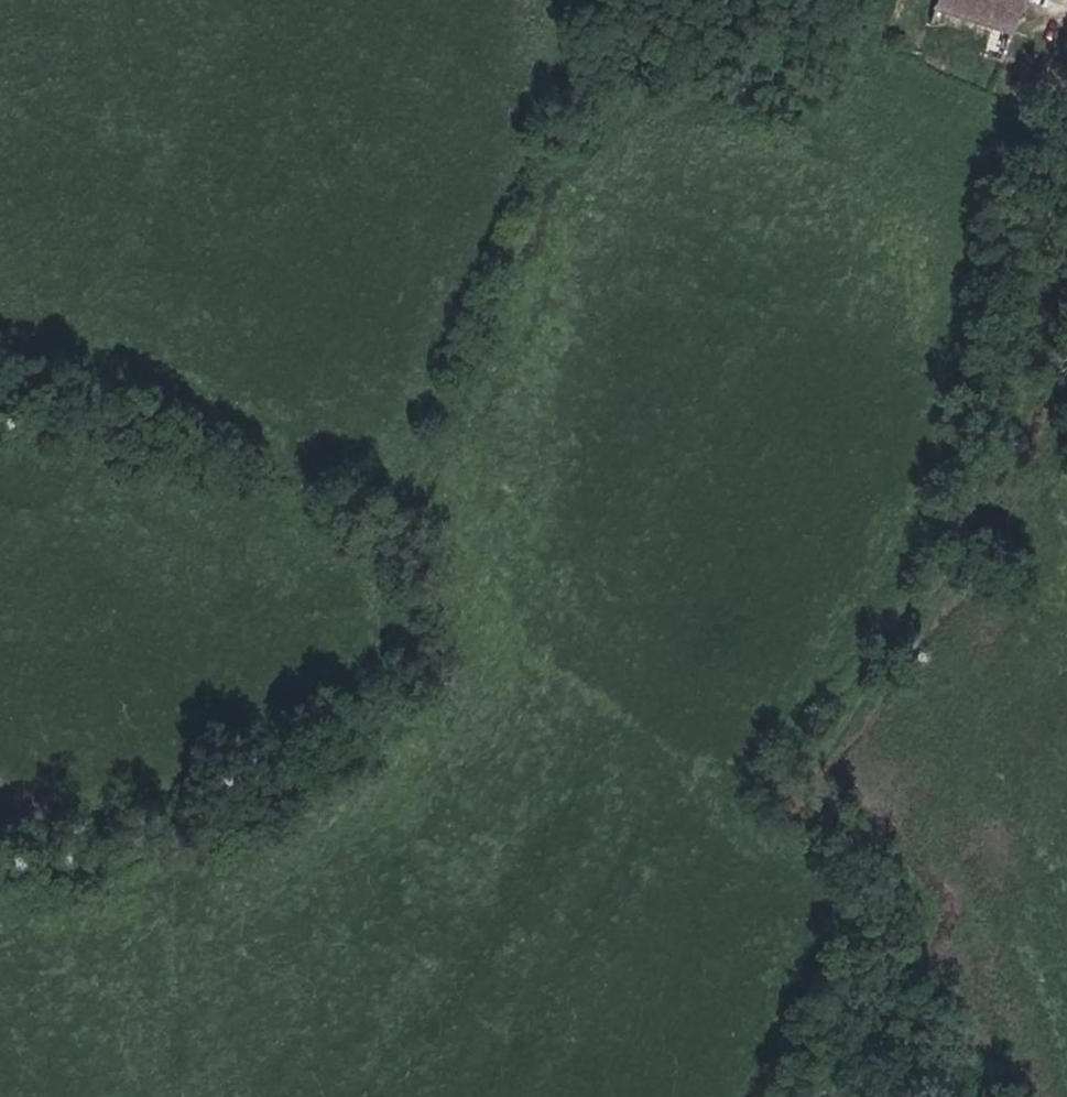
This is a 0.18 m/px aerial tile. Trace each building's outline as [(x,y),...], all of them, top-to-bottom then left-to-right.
[(925,51),(1004,81),(1027,2),(1022,0),(942,0),(925,51)]
